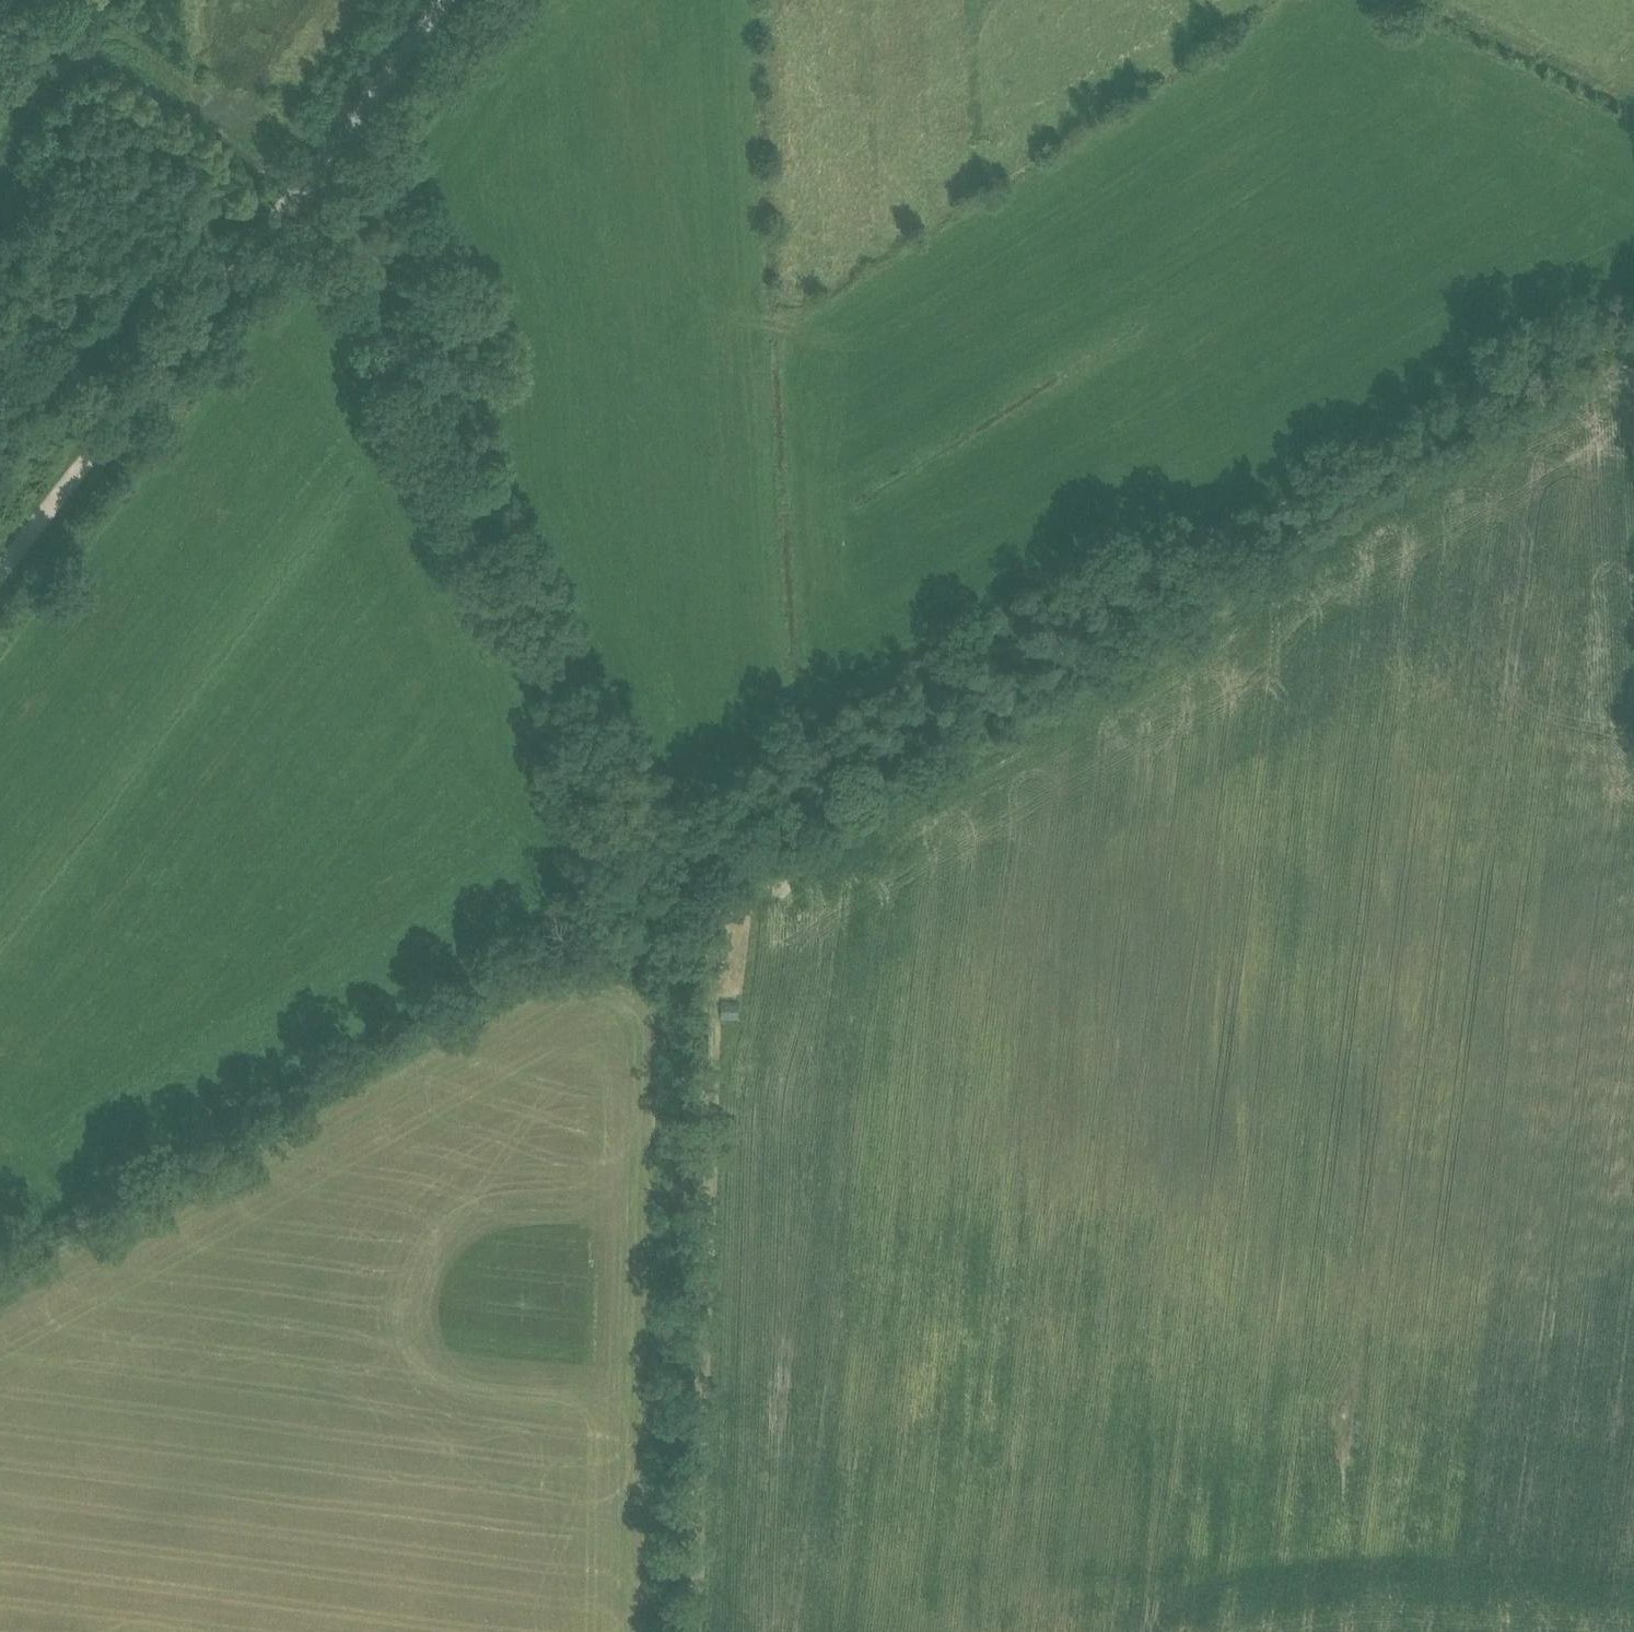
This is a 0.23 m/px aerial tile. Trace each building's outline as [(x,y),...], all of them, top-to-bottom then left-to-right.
[(740,1019),(740,1001),(721,1001),(722,1020),(740,1019)]
